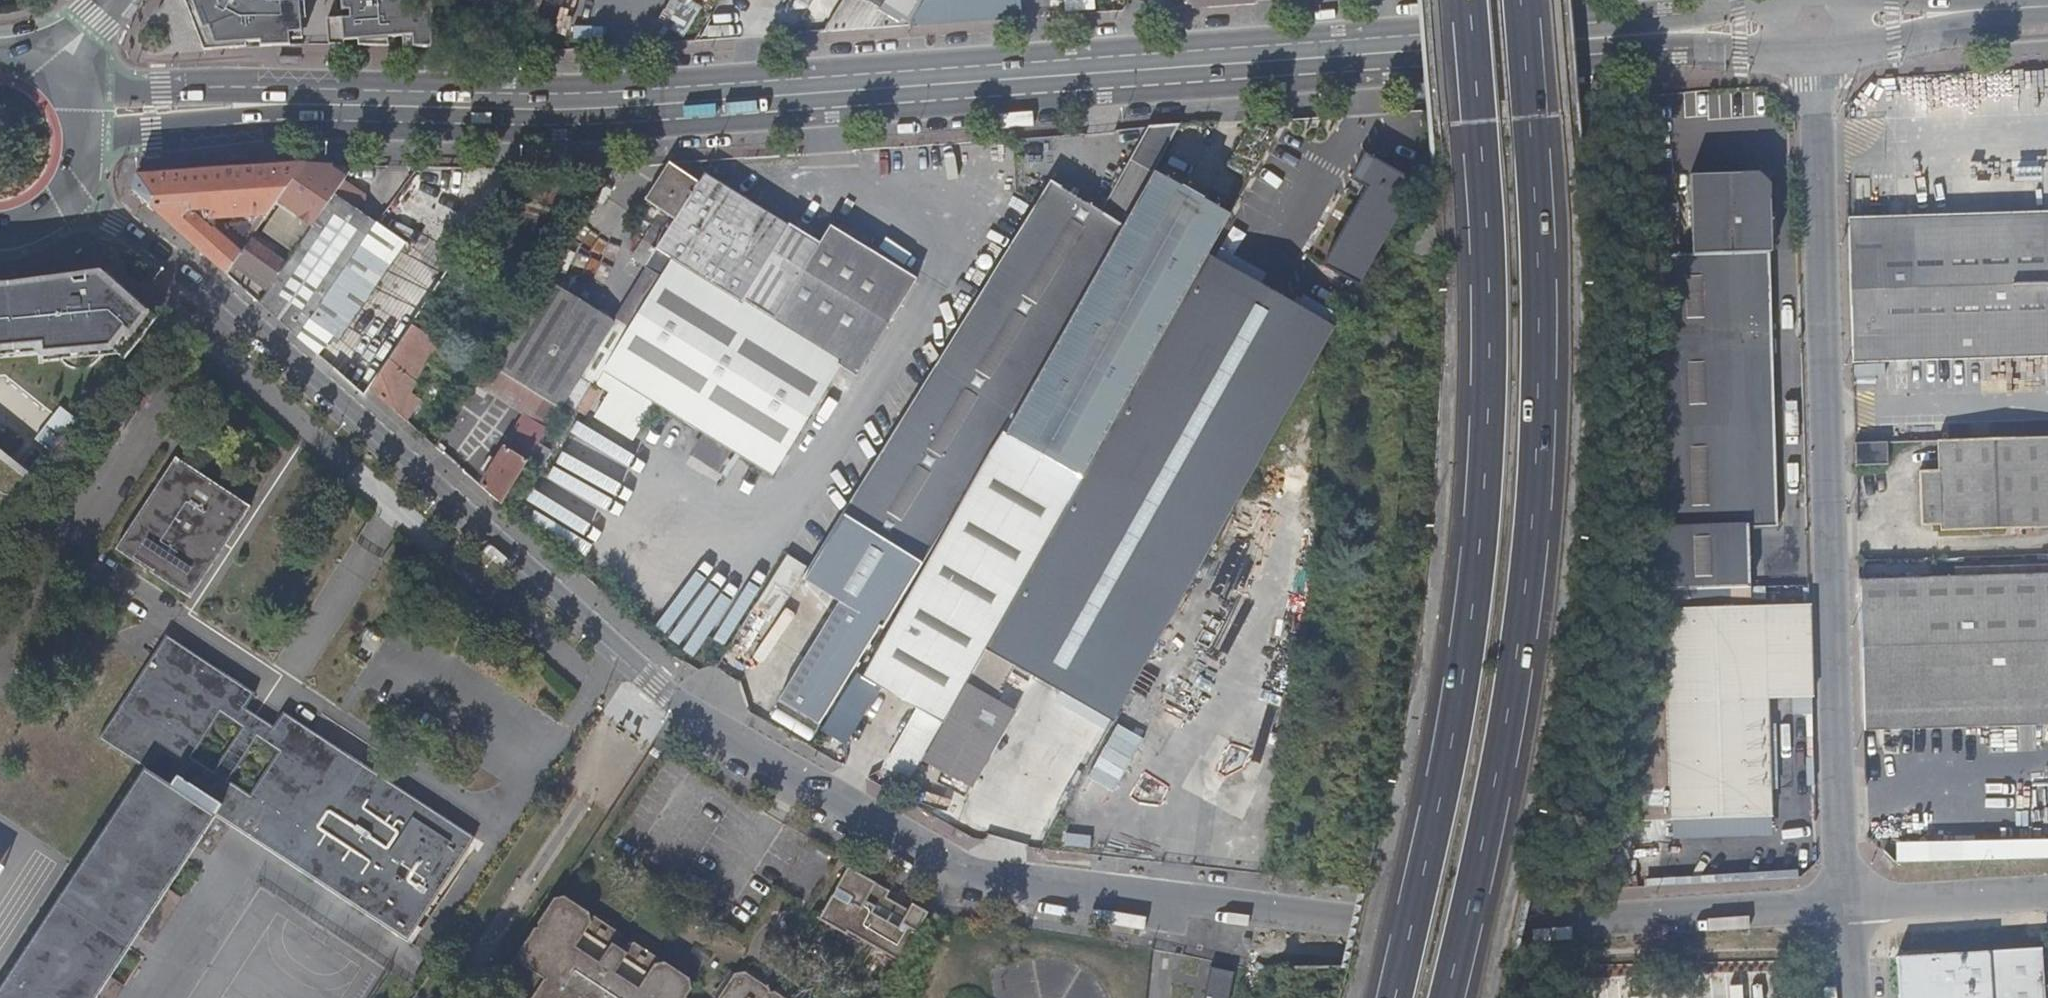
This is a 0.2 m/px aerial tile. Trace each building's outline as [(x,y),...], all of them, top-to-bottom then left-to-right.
[(204,51),(246,48),(245,37),(302,33),(300,8),(293,8),(292,0),(186,0),(204,51)] [(346,44),(347,31),(398,32),(398,34),(416,34),(415,46),(434,46),(433,1),(418,3),(418,0),(345,0),(346,18),(331,19),(331,44),(346,44)] [(689,0),(673,0),(658,24),(684,40),(703,9),(689,0)] [(821,35),(906,29),(924,0),(843,0),(821,35)] [(906,29),(1021,21),(1020,0),(924,0),(906,29)] [(1098,14),(1122,12),(1129,0),(1106,0),(1098,14)] [(1046,185),(801,580),(837,603),(776,701),(816,726),(877,626),(881,629),(987,455),(1001,433),(1045,362),(1069,320),(1081,300),(1176,128),(1150,129),(1101,216),(1046,185)] [(1152,175),(1081,300),(1069,320),(1004,435),(1079,479),(1205,258),(1228,217),(1267,148),(1273,137),(1256,128),(1231,170),(1235,173),(1240,176),(1230,194),(1225,191),(1214,209),(1152,175)] [(1291,162),(1267,148),(1228,217),(1261,235),(1274,213),(1265,207),(1291,162)] [(1327,272),(1386,170),(1361,156),(1360,158),(1362,159),(1349,181),(1364,190),(1320,268),(1327,272)] [(355,167),(310,160),(282,203),(315,227),(338,195),(355,167)] [(667,164),(644,200),(675,220),(698,183),(667,164)] [(132,190),(226,274),(236,260),(254,234),(256,232),(247,224),(237,236),(229,228),(226,229),(225,230),(211,219),(267,215),(268,214),(303,165),(137,176),(132,190)] [(1413,185),(1386,170),(1327,272),(1355,288),(1413,185)] [(1235,173),(1225,191),(1230,194),(1240,176),(1235,173)] [(657,250),(645,269),(659,278),(593,383),(606,391),(590,416),(630,441),(653,403),(705,435),(740,457),(771,475),(838,367),(853,376),(914,280),(828,226),(816,244),(703,174),(698,183),(675,220),(667,233),(657,250)] [(1689,178),(1692,254),(1770,250),(1767,174),(1689,178)] [(258,305),(297,334),(379,223),(338,195),(315,227),(292,258),(271,287),(258,305)] [(1228,217),(1205,258),(1237,276),(1261,235),(1228,217)] [(1848,225),(1852,349),(2047,346),(2047,221),(1848,225)] [(641,240),(657,250),(667,233),(652,223),(641,240)] [(271,287),(292,258),(256,231),(256,232),(254,234),(236,260),(271,287)] [(629,258),(645,269),(657,250),(641,240),(629,258)] [(1655,447),(1647,591),(1748,586),(1747,534),(1776,532),(1770,250),(1692,254),(1660,253),(1662,342),(1655,447)] [(1079,479),(1066,501),(961,687),(992,705),(1000,692),(998,691),(1011,668),(1076,704),(1303,313),(1297,310),(1237,276),(1205,258),(1079,479)] [(1303,313),(1327,272),(1320,268),(1297,310),(1303,313)] [(1303,313),(1332,330),(1342,313),(1355,288),(1327,272),(1303,313)] [(0,291),(0,361),(42,358),(43,366),(127,359),(156,322),(107,276),(12,291),(0,291)] [(491,366),(559,409),(613,322),(545,279),(491,366)] [(1110,723),(1295,395),(1332,330),(1303,313),(1076,704),(1110,723)] [(428,365),(470,393),(483,373),(435,343),(434,345),(410,328),(369,390),(406,424),(421,401),(409,393),(428,365)] [(1001,433),(987,455),(1066,501),(1079,479),(1004,435),(1001,433)] [(740,457),(705,435),(692,456),(728,477),(740,457)] [(1938,439),(1939,468),(1919,469),(1920,524),(1941,523),(1941,529),(2047,523),(2047,436),(1938,439)] [(1855,441),(1855,464),(1889,463),(1889,440),(1855,441)] [(526,463),(526,464),(538,471),(549,453),(537,445),(526,463)] [(480,488),(500,506),(526,464),(526,463),(503,449),(480,488)] [(2,524),(37,480),(0,451),(0,527),(2,524)] [(1066,501),(987,455),(860,678),(939,723),(1066,501)] [(191,598),(251,507),(176,458),(116,549),(191,598)] [(761,608),(778,616),(803,563),(786,555),(761,608)] [(1863,719),(2024,713),(2047,712),(2047,574),(1859,580),(1863,719)] [(1807,606),(1663,610),(1668,737),(1671,819),(1766,815),(1763,699),(1810,697),(1807,606)] [(162,930),(182,899),(168,889),(196,846),(211,856),(231,827),(411,945),(421,929),(417,927),(475,838),(283,712),(274,727),(263,743),(278,752),(250,795),(229,781),(213,771),(207,767),(192,758),(220,716),(235,725),(245,709),(255,694),(166,636),(99,739),(144,769),(8,976),(0,988),(0,997),(117,997),(124,988),(109,978),(137,935),(152,944),(162,930)] [(1010,715),(1055,740),(1076,704),(1011,668),(998,691),(1000,692),(992,705),(1010,715)] [(961,687),(920,760),(968,787),(1010,715),(992,705),(961,687)] [(1055,740),(1089,759),(1110,723),(1076,704),(1055,740)] [(263,743),(274,727),(245,709),(235,725),(241,728),(256,739),(263,743)] [(1117,723),(1089,788),(1118,800),(1146,736),(1117,723)] [(241,728),(213,771),(229,781),(256,739),(241,728)] [(1240,773),(1246,749),(1227,744),(1221,768),(1240,773)] [(1069,832),(1066,845),(1086,849),(1089,836),(1069,832)] [(1899,841),(1900,861),(2047,859),(2047,840),(1899,841)] [(0,862),(0,880),(8,867),(0,862)] [(899,965),(930,914),(851,867),(819,917),(823,920),(829,912),(836,917),(832,925),(861,942),(866,935),(875,940),(873,944),(875,946),(878,942),(889,948),(884,956),(899,965)] [(694,987),(692,980),(667,963),(663,965),(662,960),(636,943),(627,945),(623,949),(619,947),(622,941),(622,934),(597,918),(591,919),(589,914),(566,898),(555,900),(539,925),(540,930),(535,931),(520,955),(521,960),(516,961),(500,987),(502,997),(689,997),(694,987)] [(821,943),(814,954),(843,972),(850,960),(821,943)] [(2042,990),(2039,952),(1894,960),(1897,997),(2047,997),(2047,990),(2042,990)] [(777,986),(775,990),(772,990),(772,987),(774,983),(748,966),(744,971),(736,973),(731,970),(714,996),(717,997),(796,997),(777,986)] [(1232,971),(1212,967),(1206,997),(1227,997),(1232,971)] [(872,977),(866,987),(879,996),(885,985),(872,977)]
